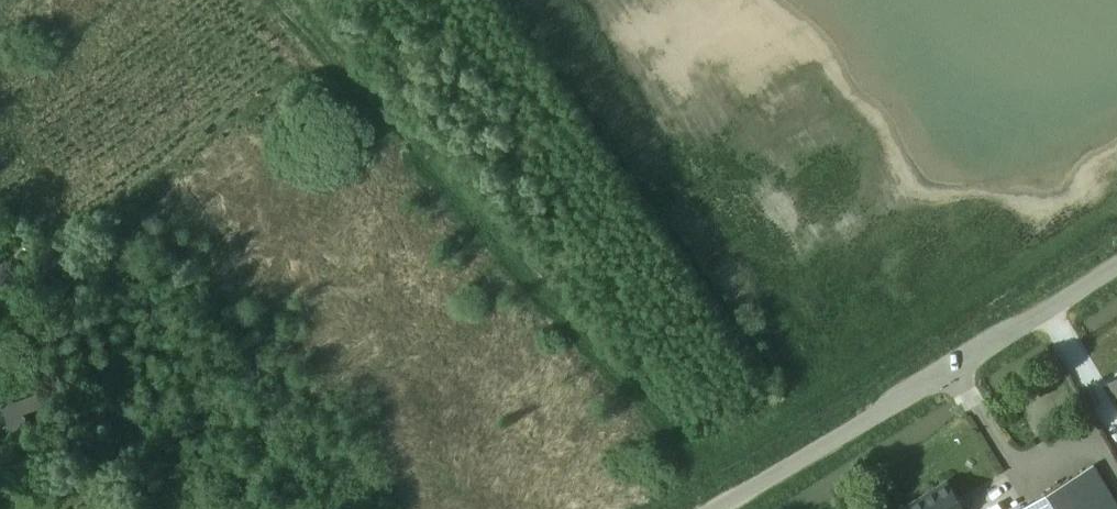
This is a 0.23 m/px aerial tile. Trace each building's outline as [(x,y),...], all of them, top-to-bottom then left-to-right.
[(1108,386),(1116,401),(1116,380),(1108,386)] [(2,406),(11,433),(29,427),(25,414),(45,407),(40,393),(2,406)] [(1094,464),(1021,508),(1116,508),(1116,503),(1094,464)] [(949,484),(907,508),(964,508),(949,484)]
